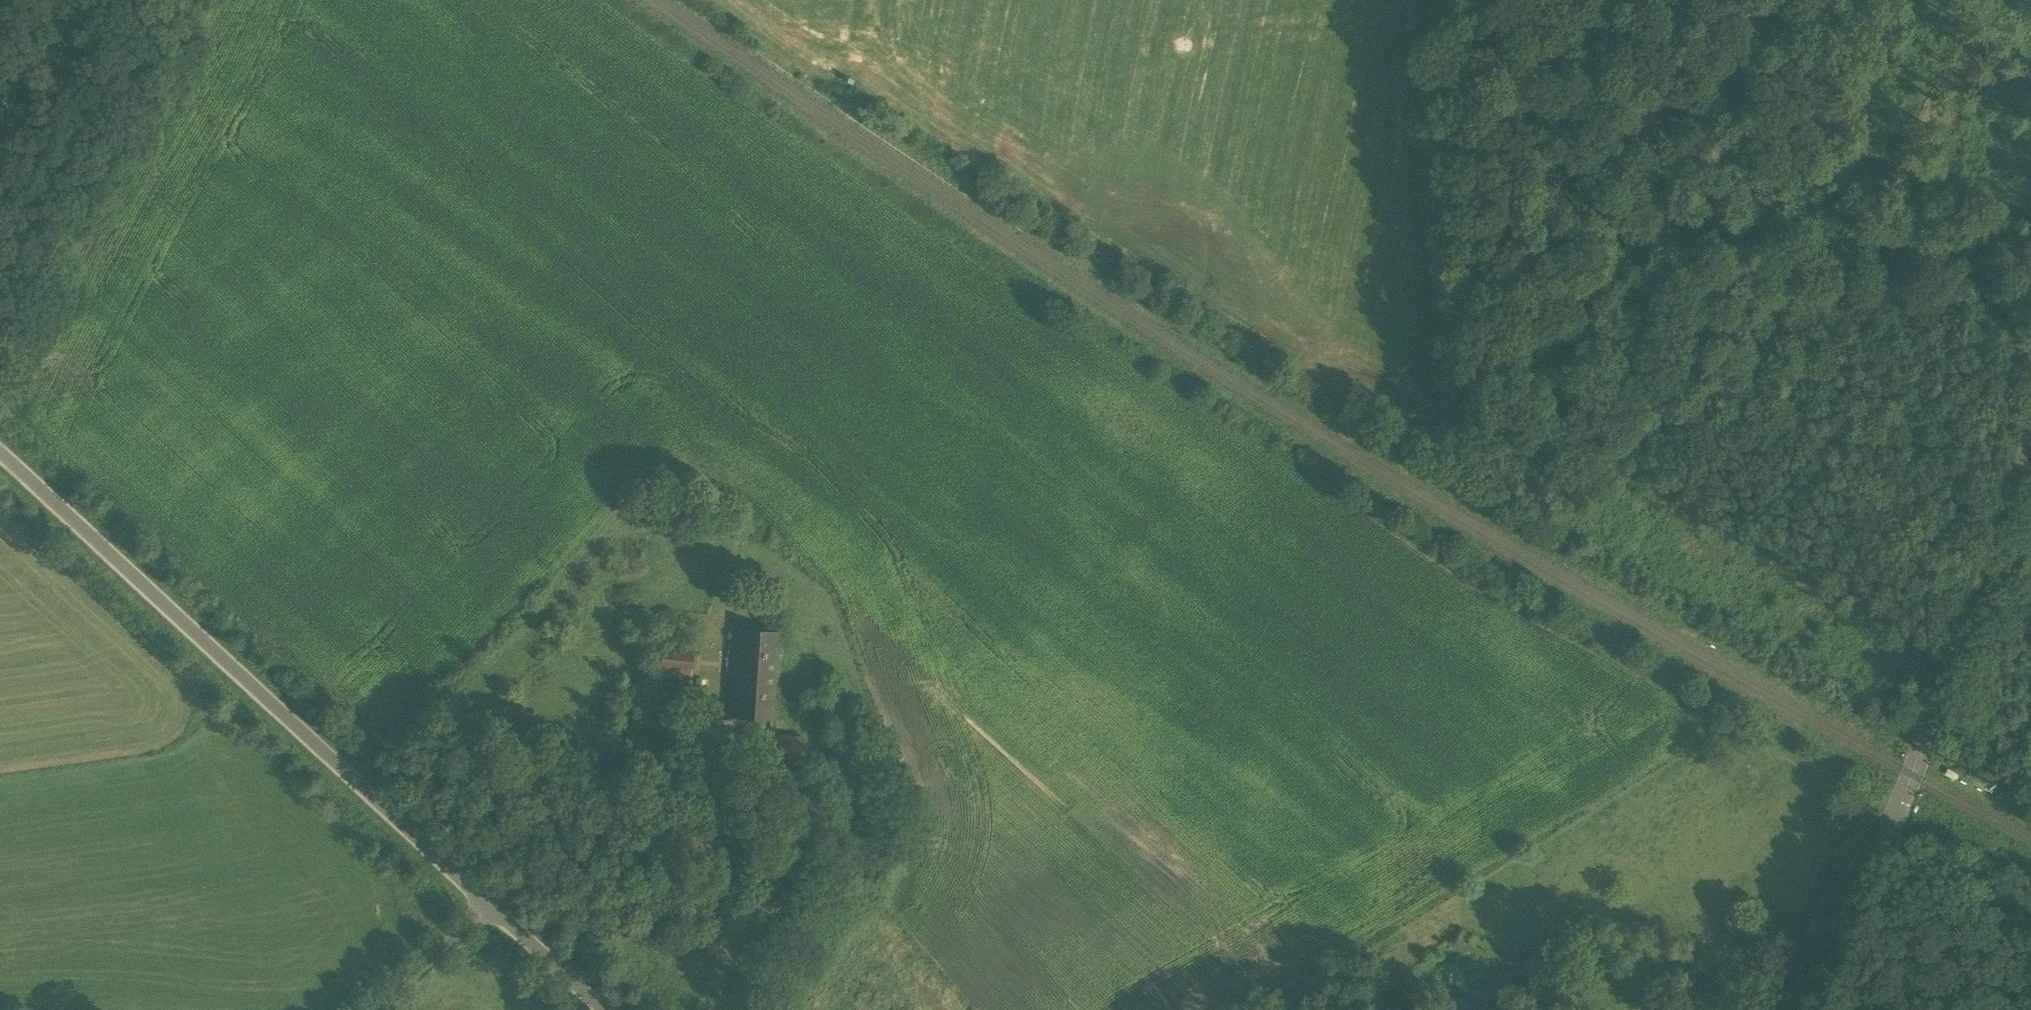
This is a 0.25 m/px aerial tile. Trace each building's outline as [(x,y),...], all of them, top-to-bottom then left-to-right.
[(777,642),(733,639),(728,714),(771,718),(777,642)] [(687,690),(692,654),(655,649),(653,665),(661,666),(659,686),(687,690)]
